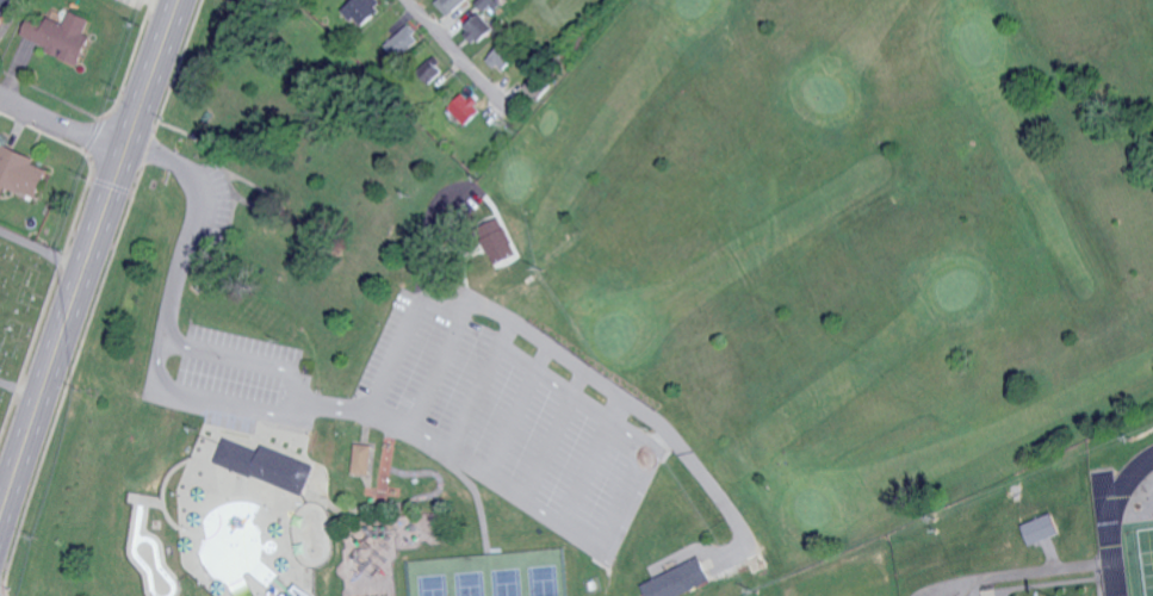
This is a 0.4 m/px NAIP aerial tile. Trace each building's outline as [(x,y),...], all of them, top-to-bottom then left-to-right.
[(0,0),(0,26),(10,5),(0,0)] [(377,0),(355,0),(343,10),(359,31),(385,10),(377,0)] [(467,0),(439,0),(437,2),(449,16),(467,0)] [(81,64),(92,38),(85,35),(91,20),(70,11),(65,24),(49,17),(47,22),(32,16),(22,40),(81,64)] [(495,28),(481,12),(463,28),(478,44),(495,28)] [(421,41),(408,26),(385,44),(397,60),(421,41)] [(506,41),(496,30),(477,47),(488,58),(506,41)] [(490,59),(504,73),(520,56),(506,42),(490,59)] [(451,110),(470,125),(485,108),(465,92),(451,110)] [(26,162),(28,155),(3,145),(0,151),(0,184),(36,199),(48,171),(26,162)] [(522,252),(505,218),(485,229),(502,263),(522,252)] [(305,493),(316,464),(264,445),(262,450),(227,437),(218,462),(305,493)] [(373,475),(376,445),(357,443),(354,473),(373,475)] [(1025,524),(1032,544),(1063,533),(1056,513),(1025,524)] [(242,567),(260,582),(271,569),(252,554),(242,567)] [(650,595),(679,595),(714,582),(704,558),(644,582),(650,595)]
